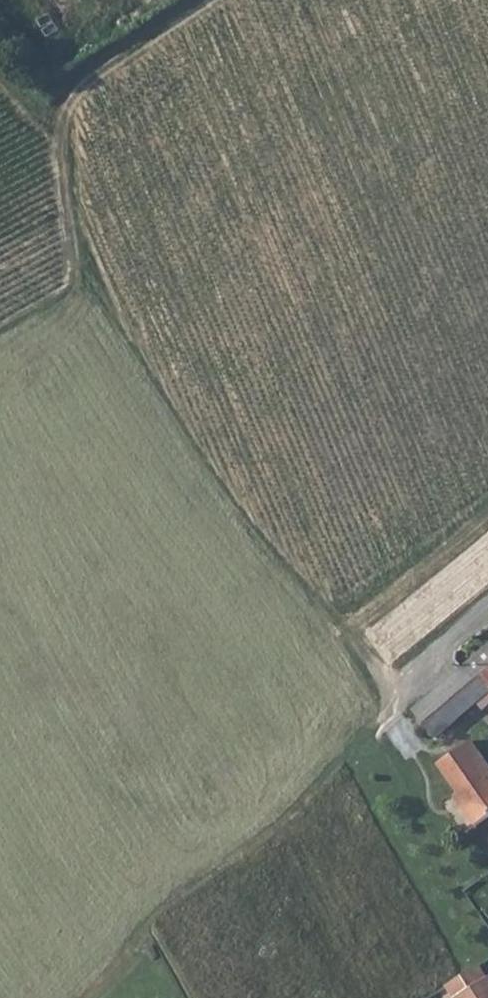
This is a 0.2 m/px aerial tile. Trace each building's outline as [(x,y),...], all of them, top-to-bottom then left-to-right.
[(458,671),(480,697),(487,690),(487,646),(458,671)] [(458,671),(412,713),(433,737),(480,697),(458,671)] [(438,764),(467,805),(462,808),(477,828),(487,820),(487,765),(471,741),(438,764)] [(456,978),(442,988),(449,997),(487,997),(487,984),(485,978),(481,981),(474,970),(472,968),(462,975),(456,978)]
